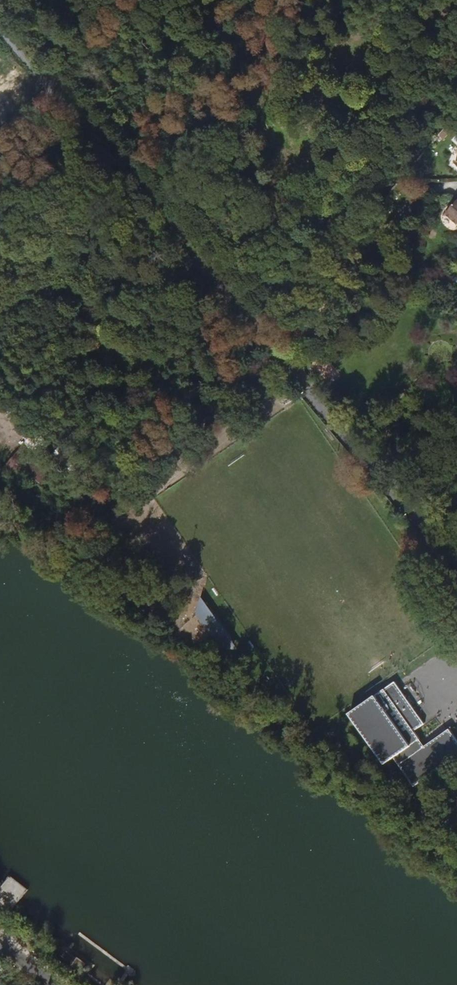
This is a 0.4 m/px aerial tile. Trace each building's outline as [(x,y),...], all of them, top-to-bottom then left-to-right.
[(446,216),(456,226),(456,204),(446,216)] [(53,460),(45,453),(41,458),(49,465),(53,460)] [(206,599),(194,608),(225,652),(238,643),(206,599)] [(423,721),(394,679),(352,710),(384,757),(392,752),(413,782),(456,751),(456,743),(445,725),(422,741),(413,729),(423,721)] [(73,960),(82,967),(89,959),(80,952),(77,955),(62,943),(59,947),(75,958),(73,960)] [(91,984),(99,984),(54,952),(52,956),(91,984)]
